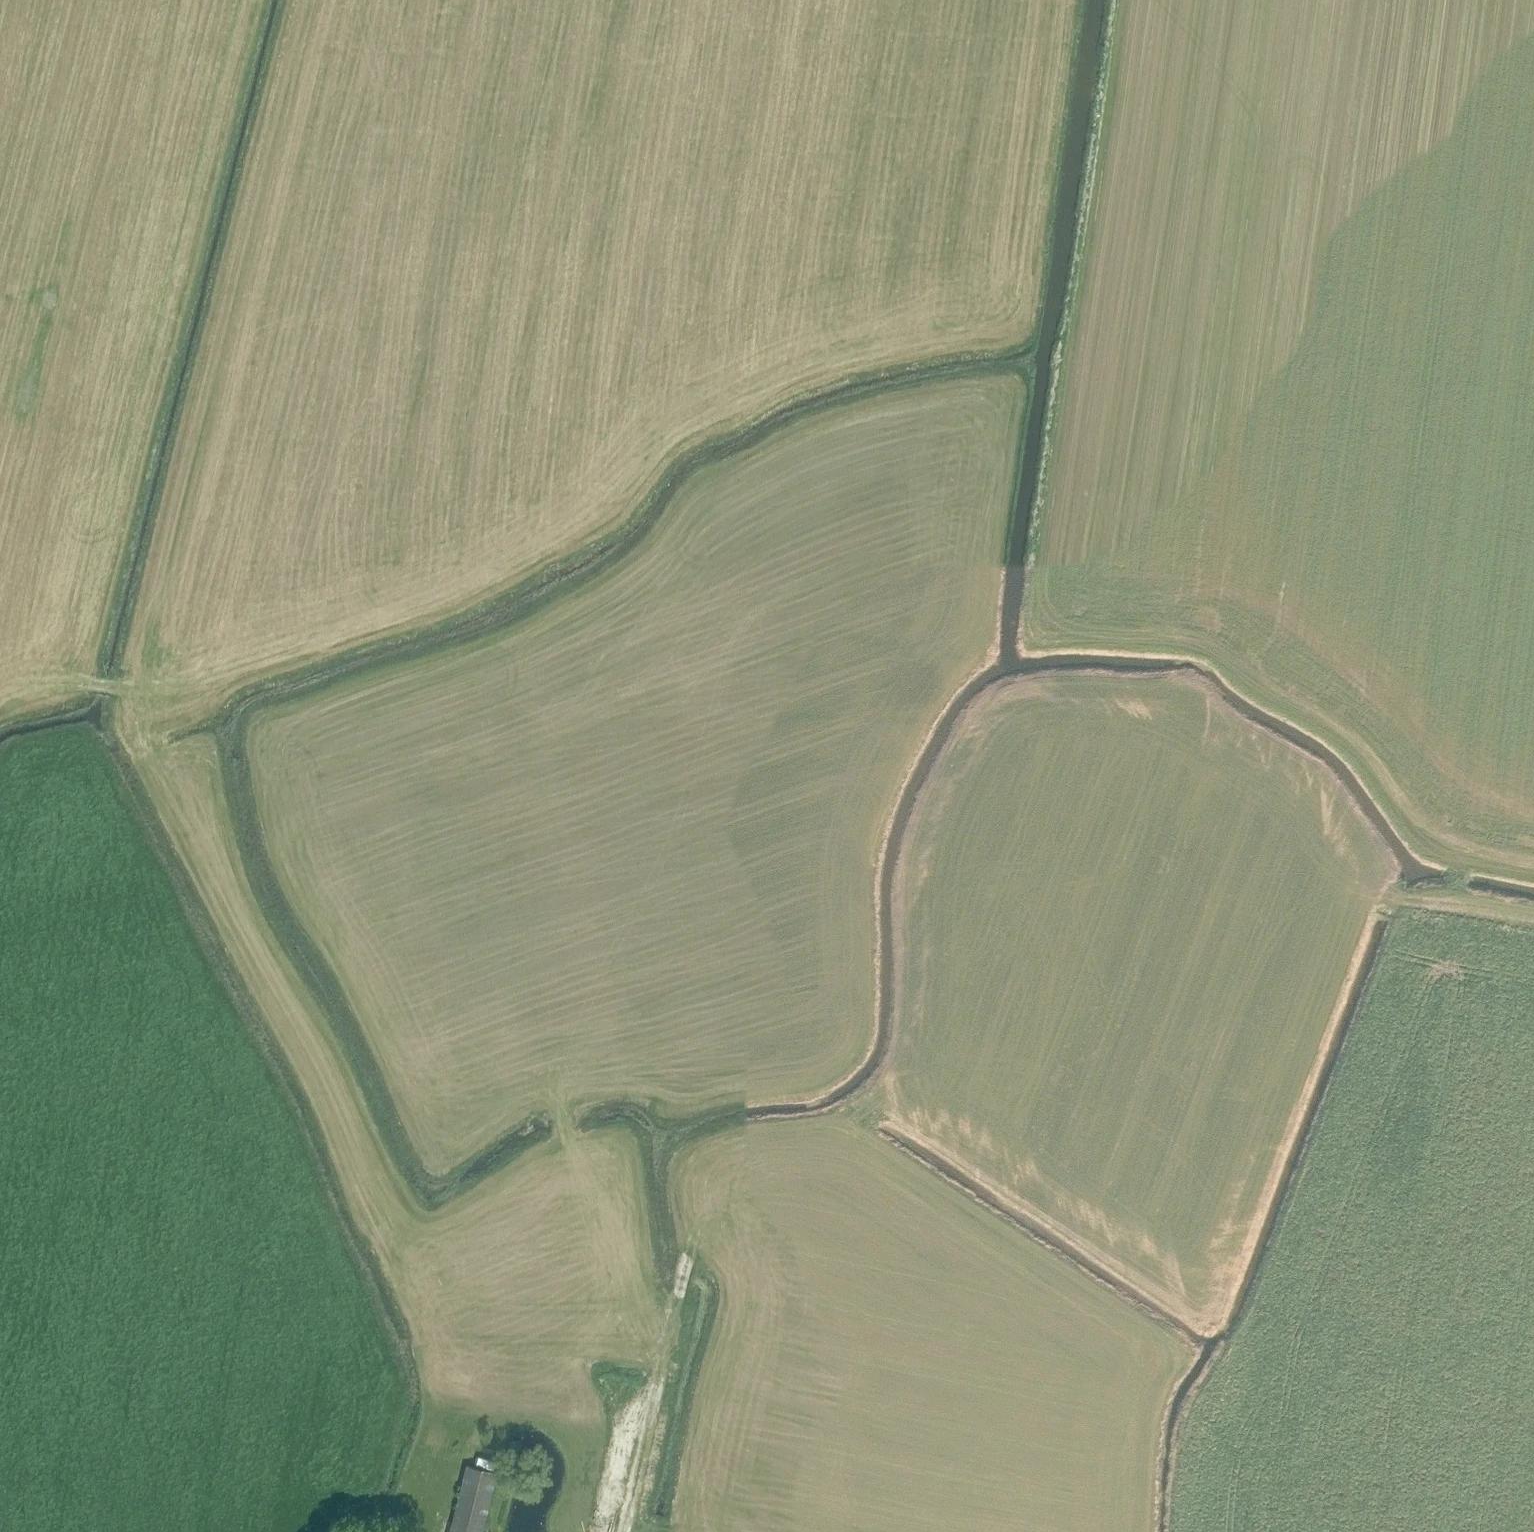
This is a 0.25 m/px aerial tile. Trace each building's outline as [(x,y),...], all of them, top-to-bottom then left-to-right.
[(449,1531),(482,1531),(497,1472),(465,1465),(449,1531)]
